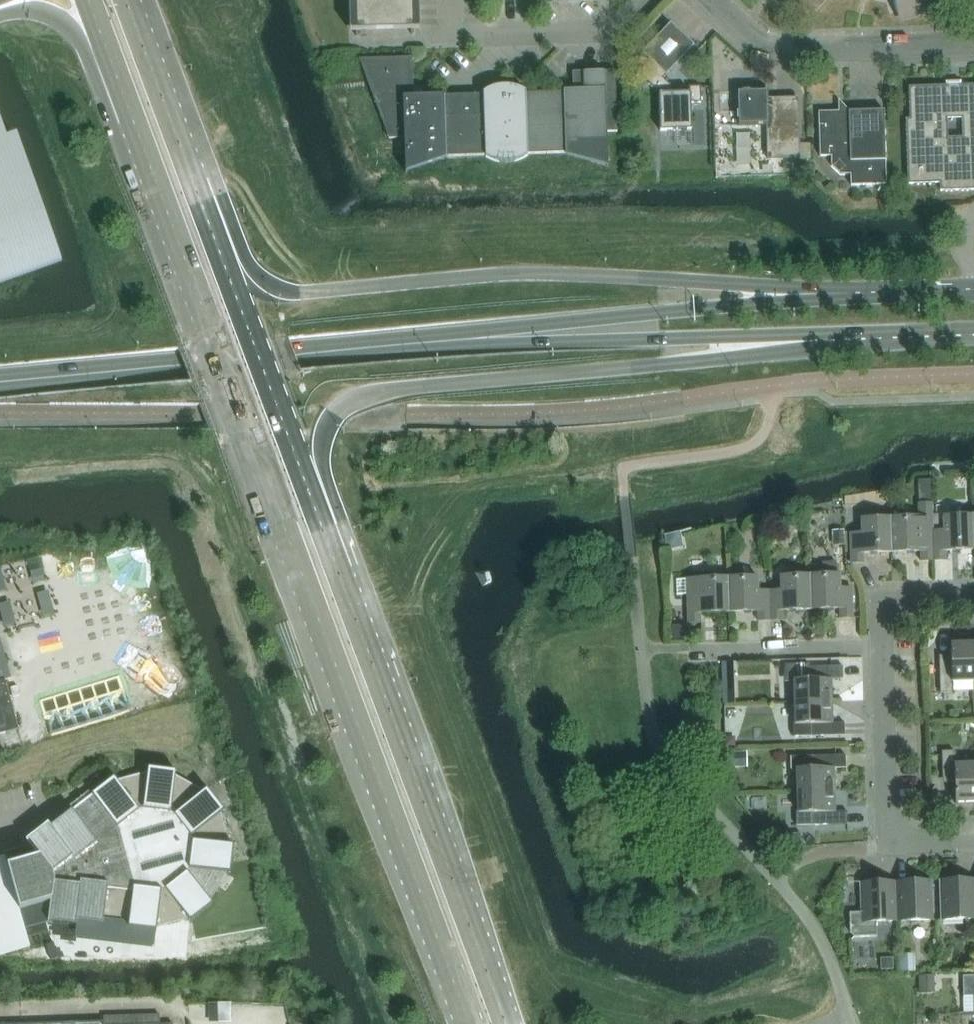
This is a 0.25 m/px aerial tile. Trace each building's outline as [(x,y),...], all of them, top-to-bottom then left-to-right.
[(350,31),(356,31),(356,36),(358,36),(358,31),(411,29),(411,34),(414,34),(413,29),(420,29),(419,25),(419,0),(349,0),(350,31)] [(816,11),(827,0),(804,0),(816,11)] [(896,12),(897,14),(899,22),(931,13),(929,4),(928,3),(927,0),(893,0),(896,12)] [(694,46),(695,45),(668,20),(667,20),(670,23),(642,53),(644,54),(650,60),(644,66),(637,73),(658,93),(660,131),(691,130),(690,103),(701,102),(700,86),(688,86),(689,92),(672,93),(672,89),(673,88),(662,78),(694,45),(694,46)] [(644,54),(638,61),(644,66),(650,60),(644,54)] [(522,158),(526,156),(526,154),(565,153),(565,155),(606,166),(608,166),(607,132),(617,131),(615,70),(572,71),(573,89),(563,90),(563,91),(525,93),(525,91),(522,89),(519,88),(515,86),(511,86),(507,85),(504,85),(499,86),(495,86),(492,87),(489,89),(486,90),(483,92),(483,94),(414,96),(412,57),(359,59),(389,138),(404,138),(405,173),(407,173),(407,172),(446,159),(446,156),(485,155),(485,157),(490,160),(496,161),(503,162),(508,162),(513,161),(517,160),(522,158)] [(945,86),(908,87),(910,119),(906,119),(908,184),(940,183),(940,191),(973,190),(973,85),(960,85),(961,89),(946,90),(945,86)] [(767,159),(799,158),(799,168),(808,168),(807,143),(799,144),(797,98),(766,99),(766,91),(737,92),(738,125),(766,124),(767,159)] [(851,185),(886,184),(883,110),(818,112),(820,156),(831,156),(831,166),(840,174),(850,174),(851,185)] [(17,137),(7,141),(0,123),(0,285),(62,262),(17,137)] [(930,480),(918,480),(919,490),(931,490),(930,480)] [(919,517),(890,518),(891,552),(920,551),(920,561),(933,560),(932,531),(931,504),(918,504),(919,517)] [(944,531),(932,531),(933,560),(946,560),(945,551),(973,550),(973,515),(943,516),(944,531)] [(863,553),(891,552),(890,518),(861,519),(861,533),(850,534),(851,563),(864,562),(863,553)] [(843,529),(832,530),(833,542),(844,541),(843,529)] [(678,531),(665,534),(666,543),(680,540),(678,531)] [(839,574),(837,574),(837,562),(821,562),(822,575),(810,575),(811,610),(839,609),(839,618),(852,618),(851,588),(840,589),(839,574)] [(781,591),(769,591),(770,620),(783,620),(783,610),(811,610),(810,575),(780,576),(781,591)] [(757,577),(728,578),(729,612),(757,611),(757,621),(770,620),(769,591),(758,591),(757,577)] [(687,595),(688,623),(701,622),(701,613),(729,612),(728,578),(676,579),(676,595),(687,595)] [(685,625),(672,626),(672,639),(685,639),(685,625)] [(973,681),(973,643),(950,644),(951,661),(939,662),(940,693),(952,693),(952,682),(973,681)] [(794,683),(794,702),(831,701),(831,679),(843,679),(842,666),(808,667),(808,664),(783,665),(784,683),(794,683)] [(18,729),(5,679),(0,681),(0,734),(18,729)] [(734,691),(723,691),(724,703),(734,703),(734,691)] [(794,702),(795,723),(793,723),(793,737),(845,735),(844,722),(832,723),(831,701),(794,702)] [(733,738),(727,738),(727,746),(735,746),(735,740),(733,738)] [(973,802),(973,764),(954,765),(954,751),(941,751),(942,776),(954,776),(955,802),(973,802)] [(739,752),(728,752),(728,768),(740,768),(739,752)] [(845,755),(791,756),(791,770),(796,770),(797,791),(834,790),(833,768),(846,767),(845,755)] [(72,810),(50,827),(48,823),(26,840),(30,845),(4,852),(20,908),(51,900),(48,922),(76,925),(76,921),(103,924),(103,920),(129,923),(129,927),(156,930),(157,926),(188,918),(191,921),(212,904),(210,901),(226,872),(230,873),(233,845),(229,845),(221,813),(224,811),(207,789),(204,792),(175,776),(176,772),(149,768),(148,772),(117,781),(114,778),(92,794),(72,811),(72,810)] [(797,791),(797,812),(795,812),(796,825),(847,824),(847,811),(835,811),(834,790),(797,791)] [(800,833),(791,834),(791,846),(801,845),(800,833)] [(226,891),(234,878),(227,874),(219,886),(226,891)] [(973,919),(973,880),(939,881),(940,920),(973,919)] [(896,883),(897,921),(933,920),(932,881),(896,883)] [(860,913),(850,913),(850,933),(855,936),(877,936),(876,921),(897,921),(896,883),(859,884),(860,913)] [(914,953),(898,954),(899,973),(916,971),(914,953)] [(893,957),(881,958),(881,969),(893,969),(893,957)] [(934,975),(918,975),(919,992),(935,991),(934,975)] [(963,997),(963,1013),(973,1012),(973,975),(962,976),(963,997)] [(173,1023),(160,1023),(159,1015),(91,1017),(92,1023),(173,1023)]
